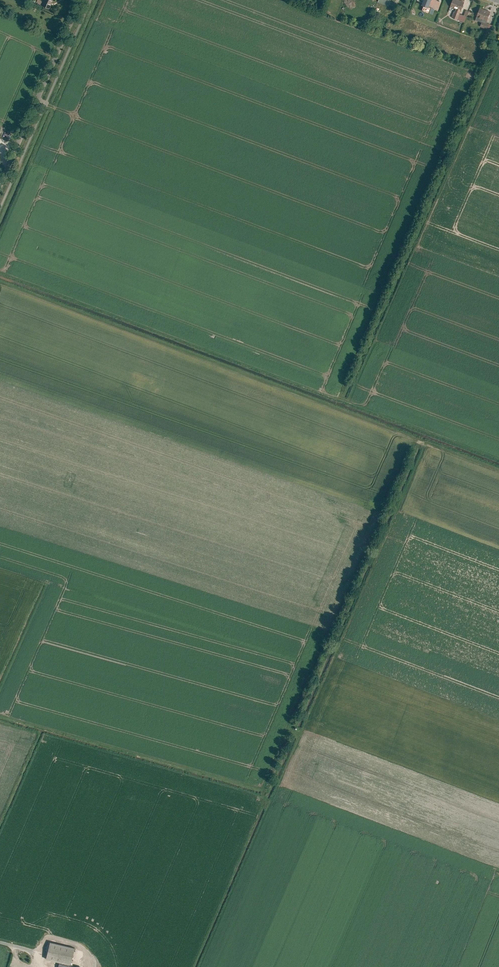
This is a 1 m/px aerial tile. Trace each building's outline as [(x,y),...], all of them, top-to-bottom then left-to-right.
[(49,10),(53,0),(43,0),(42,2),(41,6),(40,6),(49,10)] [(431,0),(423,0),(420,7),(427,10),(431,0)] [(457,0),(453,0),(451,8),(455,9),(461,12),(465,3),(457,0)] [(464,16),(460,15),(461,12),(455,9),(452,19),(464,23),(467,17),(464,16)] [(476,21),(482,23),(480,27),(488,30),(490,25),(486,24),(491,13),(480,9),(476,21)] [(76,965),(67,963),(70,946),(44,941),(41,957),(54,960),(53,966),(75,966),(76,965)]
